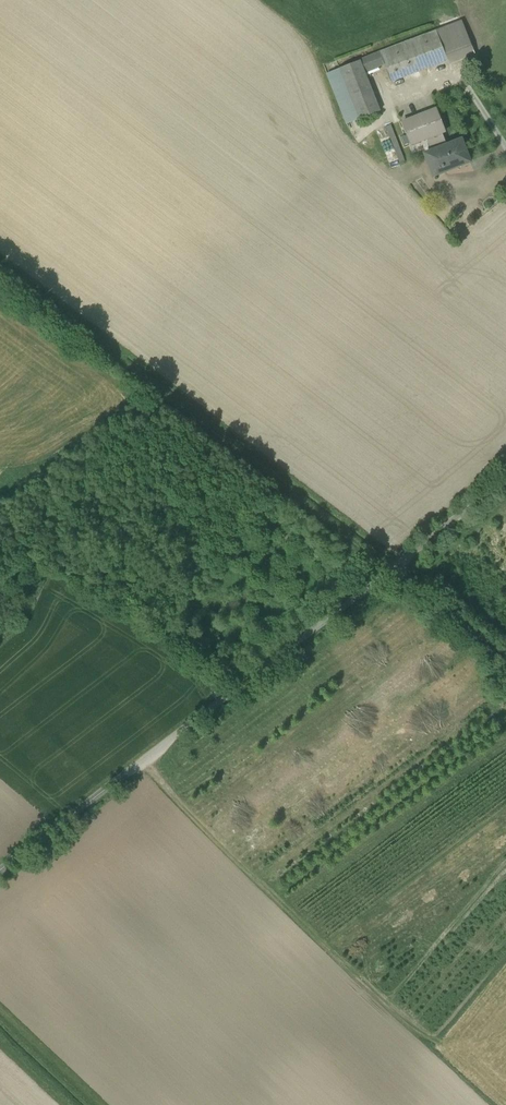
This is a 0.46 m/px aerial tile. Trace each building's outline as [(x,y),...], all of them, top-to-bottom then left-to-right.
[(461,22),(437,31),(448,60),(451,59),(453,62),(473,55),(461,22)] [(437,31),(380,53),(385,64),(392,81),(448,60),(437,31)] [(380,53),(360,61),(364,72),(385,64),(380,53)] [(364,72),(360,61),(340,69),(360,119),(380,111),(364,72)] [(478,75),(473,78),(477,85),(482,82),(478,75)] [(436,109),(419,116),(428,138),(442,133),(445,132),(436,109)] [(419,116),(403,122),(411,145),(428,138),(419,116)] [(405,161),(391,125),(386,127),(400,163),(405,161)] [(442,133),(428,138),(432,151),(447,145),(442,133)] [(432,151),(425,154),(434,176),(470,162),(461,140),(447,145),(432,151)]
